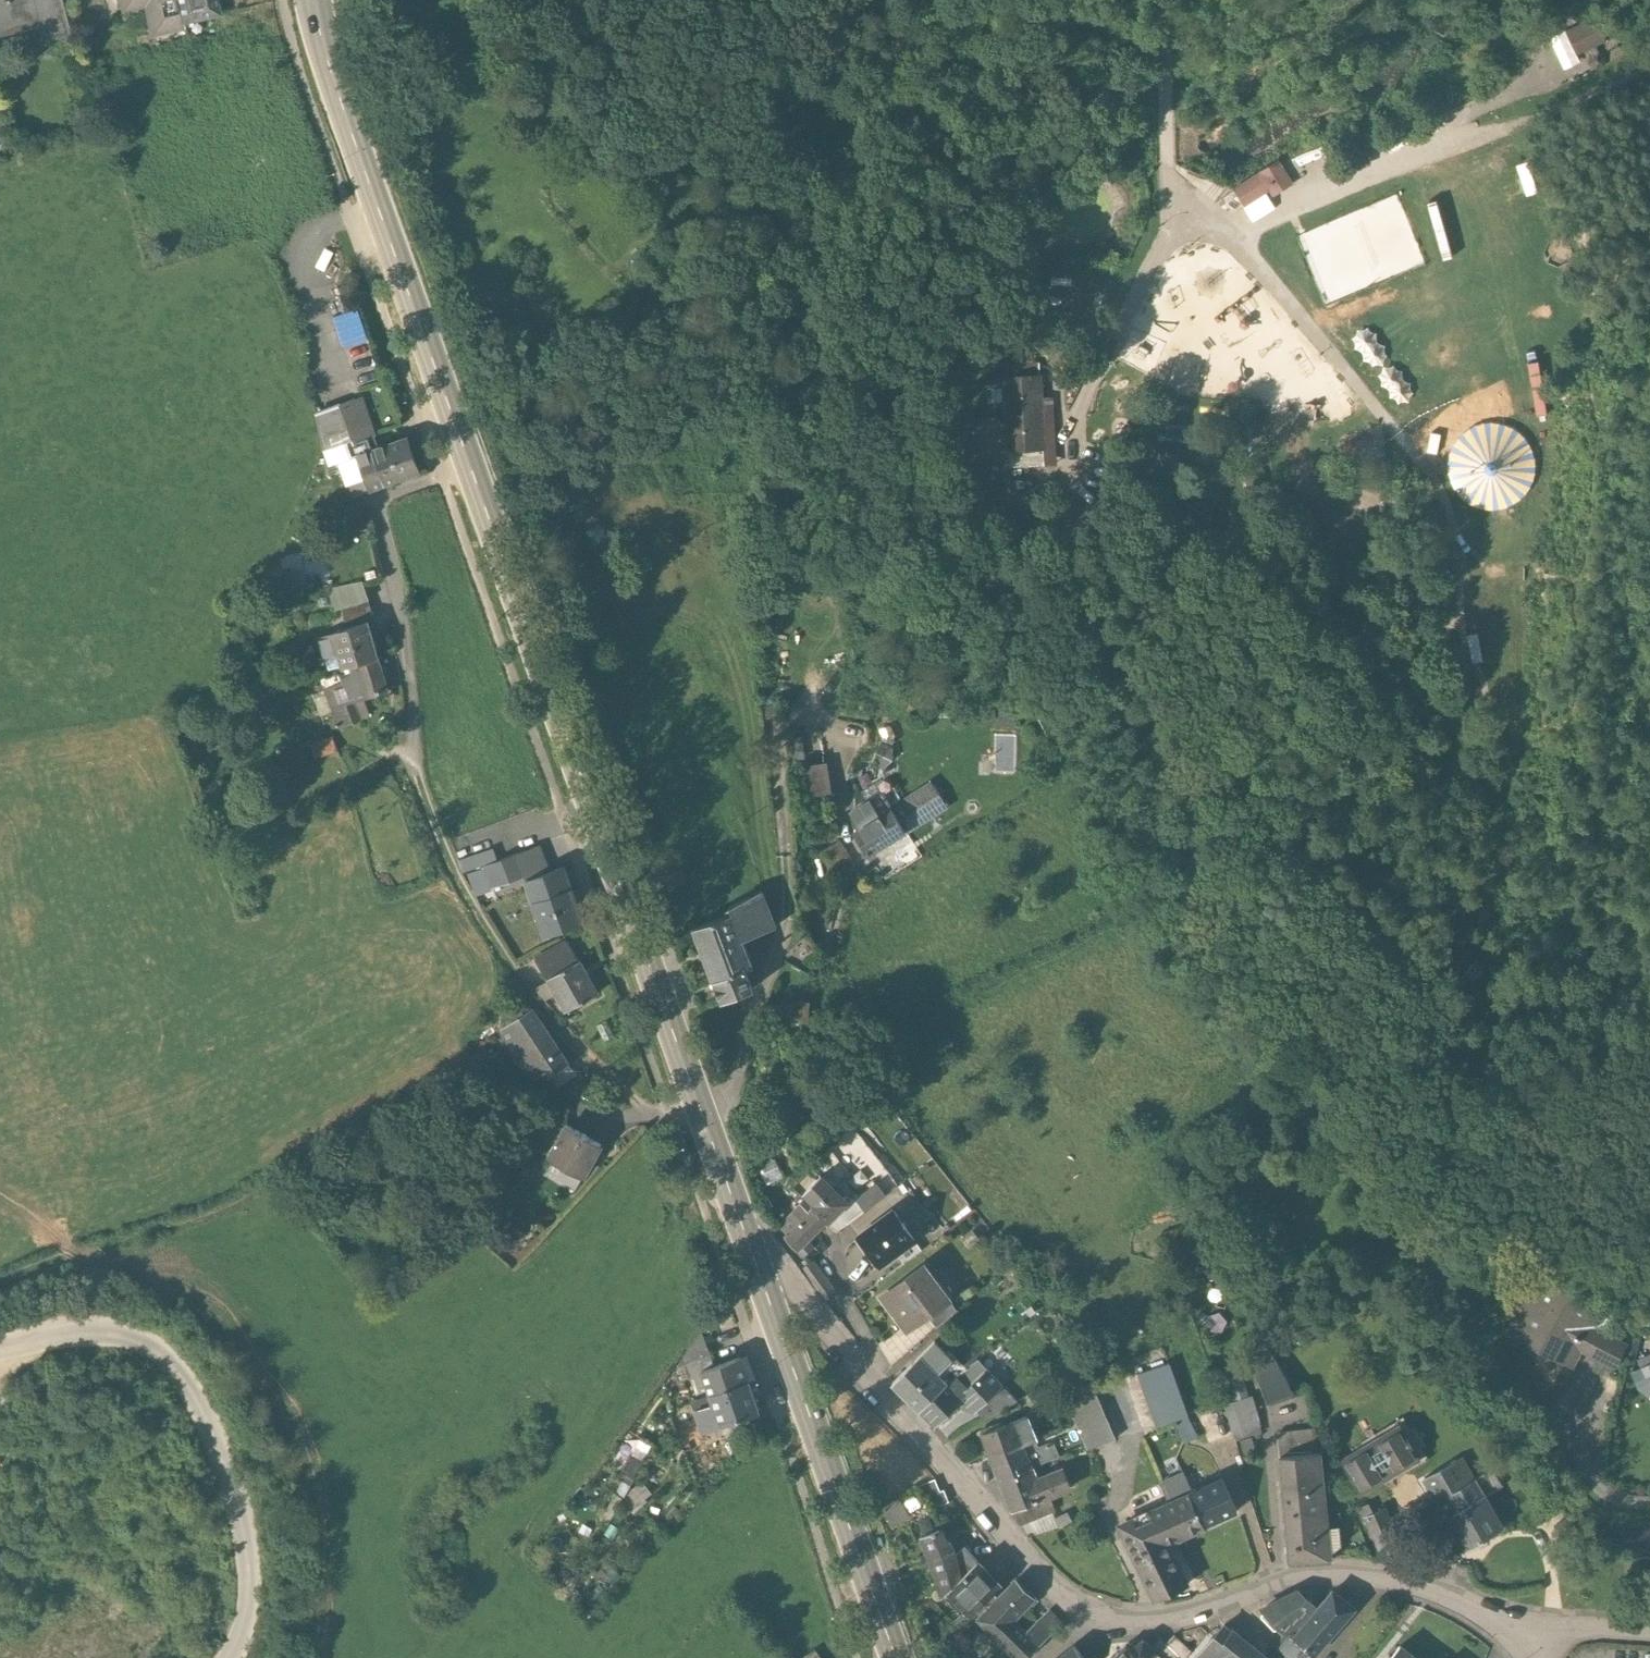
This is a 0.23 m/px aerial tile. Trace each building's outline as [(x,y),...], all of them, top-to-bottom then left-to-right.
[(2,39),(41,28),(46,44),(79,35),(69,0),(0,0),(0,34),(2,39)] [(1594,20),(1566,33),(1575,53),(1587,48),(1595,44),(1603,40),(1594,20)] [(1587,48),(1590,53),(1599,50),(1595,44),(1587,48)] [(1599,50),(1590,53),(1589,63),(1597,68),(1605,65),(1606,56),(1599,50)] [(1270,148),(1224,181),(1237,200),(1266,179),(1275,191),(1292,179),(1270,148)] [(1007,360),(1008,376),(1023,375),(1023,359),(1007,360)] [(1023,375),(1008,376),(1009,401),(1011,450),(1047,448),(1044,374),(1023,375)] [(992,402),(1009,401),(1008,376),(990,377),(992,402)] [(329,475),(362,467),(358,457),(354,443),(373,435),(361,401),(318,415),(329,475)] [(408,439),(372,452),(384,485),(420,472),(408,439)] [(1048,464),(1047,448),(1011,450),(1012,466),(1048,464)] [(372,452),(358,457),(362,467),(367,480),(351,485),(354,496),(384,485),(372,452)] [(343,651),(347,664),(379,653),(368,620),(319,636),(326,657),(343,651)] [(342,666),(353,699),(354,702),(391,690),(379,653),(347,664),(342,666)] [(352,703),(354,702),(353,699),(332,707),(340,729),(359,722),(352,703)] [(1016,714),(999,712),(997,728),(1014,729),(1016,714)] [(338,754),(333,741),(310,750),(315,763),(338,754)] [(824,811),(819,775),(797,778),(802,814),(824,811)] [(858,795),(866,806),(871,803),(881,797),(873,785),(858,795)] [(931,787),(892,812),(906,835),(946,811),(931,787)] [(850,816),(860,832),(881,819),(871,803),(866,806),(850,816)] [(866,860),(906,835),(892,812),(881,819),(860,832),(852,837),(866,860)] [(549,846),(523,853),(530,880),(556,873),(549,846)] [(466,871),(488,866),(486,853),(463,857),(466,871)] [(518,858),(487,870),(495,891),(526,879),(518,858)] [(528,885),(535,905),(573,891),(566,872),(528,885)] [(584,924),(573,891),(535,905),(546,937),(584,924)] [(778,928),(765,894),(734,910),(737,917),(734,918),(744,942),(778,928)] [(754,968),(744,942),(734,918),(696,933),(716,983),(745,971),(754,968)] [(567,941),(535,960),(549,984),(582,965),(567,941)] [(582,965),(549,984),(567,1014),(599,995),(582,965)] [(754,992),(745,971),(716,983),(724,1003),(754,992)] [(526,1015),(519,1004),(509,1010),(516,1021),(526,1015)] [(569,1066),(532,1011),(526,1015),(516,1021),(496,1034),(530,1084),(547,1072),(551,1078),(569,1066)] [(607,1025),(597,1029),(604,1043),(613,1038),(607,1025)] [(576,1076),(569,1066),(551,1078),(558,1088),(576,1076)]
